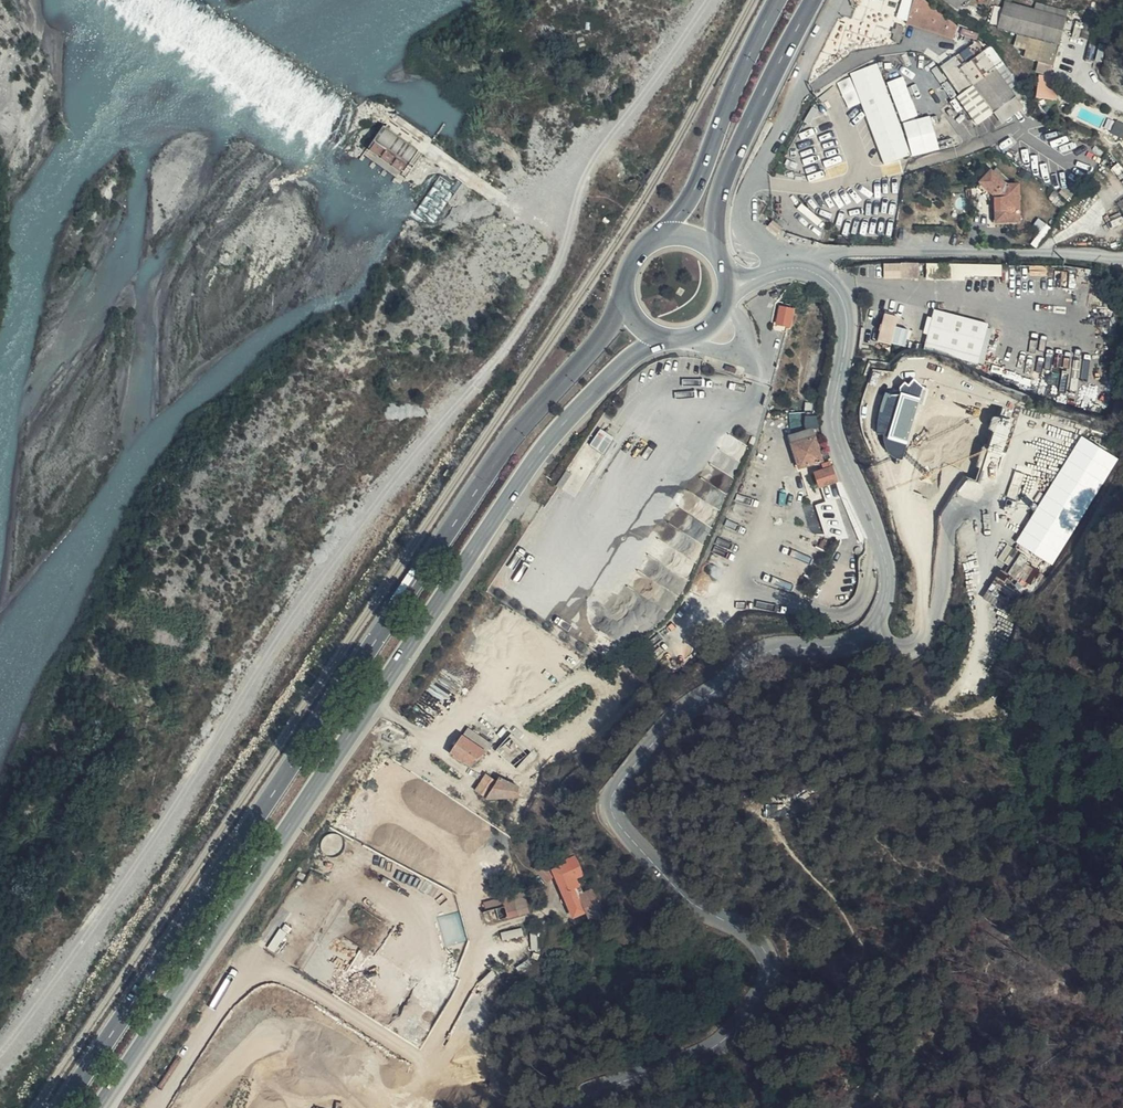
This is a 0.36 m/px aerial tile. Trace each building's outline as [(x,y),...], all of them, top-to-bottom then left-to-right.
[(926,0),(920,0),(914,24),(959,47),(963,30),(926,0)] [(960,8),(967,0),(950,0),(960,8)] [(1065,19),(1034,11),(1005,3),(998,28),(1017,34),(1029,38),(1026,53),(1024,58),(1053,66),(1065,19)] [(1036,4),(1034,11),(1065,19),(1067,13),(1036,4)] [(1029,38),(1017,34),(1012,48),(1026,53),(1029,38)] [(997,71),(1008,64),(993,45),(984,52),(997,71)] [(961,69),(974,86),(997,71),(984,52),(962,68),(961,69)] [(945,65),(952,75),(961,69),(962,68),(954,58),(945,65)] [(1028,90),(1008,64),(997,71),(1017,98),(1028,90)] [(952,75),(964,93),(974,86),(961,69),(952,75)] [(974,86),(995,114),(1017,98),(997,71),(974,86)] [(1039,75),(1038,98),(1057,99),(1058,76),(1039,75)] [(974,86),(964,93),(984,122),(995,114),(974,86)] [(868,106),(878,133),(883,144),(902,137),(887,99),(868,106)] [(1122,136),(1122,122),(1117,120),(1113,132),(1122,136)] [(420,156),(382,126),(366,147),(404,176),(420,156)] [(883,144),(878,133),(873,136),(878,146),(883,144)] [(1021,221),(1019,185),(1007,186),(993,173),(982,184),(995,196),(998,200),(998,222),(1021,221)] [(779,237),(785,232),(774,222),(769,229),(779,237)] [(934,261),(917,261),(917,273),(934,273),(934,261)] [(886,277),(916,277),(915,262),(885,263),(886,277)] [(952,264),(953,276),(1003,275),(1003,263),(952,264)] [(780,327),(791,329),(793,310),(784,309),(784,306),(782,306),(782,309),(780,309),(778,324),(781,325),(780,327)] [(961,307),(952,350),(1011,362),(1020,320),(961,307)] [(821,322),(822,314),(808,312),(807,320),(821,322)] [(908,346),(911,328),(899,326),(901,315),(884,312),(880,342),(908,346)] [(908,459),(924,385),(904,380),(901,395),(886,391),(877,432),(889,434),(885,454),(908,459)] [(602,429),(592,443),(605,452),(615,437),(602,429)] [(822,461),(811,431),(791,438),(799,465),(796,466),(797,469),(822,461)] [(1055,564),(1119,457),(1082,435),(1018,542),(1055,564)] [(816,473),(821,488),(835,482),(837,482),(832,468),(816,473)] [(821,488),(823,494),(830,515),(828,515),(835,536),(851,529),(835,482),(821,488)] [(990,592),(1013,603),(1024,579),(1000,568),(990,592)] [(602,606),(615,586),(605,580),(591,599),(602,606)] [(629,596),(615,586),(602,606),(616,616),(620,611),(629,596)] [(636,601),(629,596),(620,611),(627,616),(636,601)] [(487,755),(492,746),(468,728),(463,735),(462,735),(450,753),(465,763),(465,762),(471,766),(474,763),(487,755)] [(512,737),(501,748),(498,751),(514,768),(518,763),(528,754),(512,737)] [(486,775),(472,799),(482,800),(482,796),(487,800),(495,799),(519,799),(519,787),(500,779),(497,783),(486,775)] [(582,896),(574,877),(582,872),(576,857),(566,862),(568,865),(554,871),(543,861),(536,869),(548,881),(555,875),(574,917),(586,912),(594,931),(604,927),(600,917),(602,916),(591,891),(582,896)] [(530,911),(525,893),(481,905),(486,924),(530,911)]
